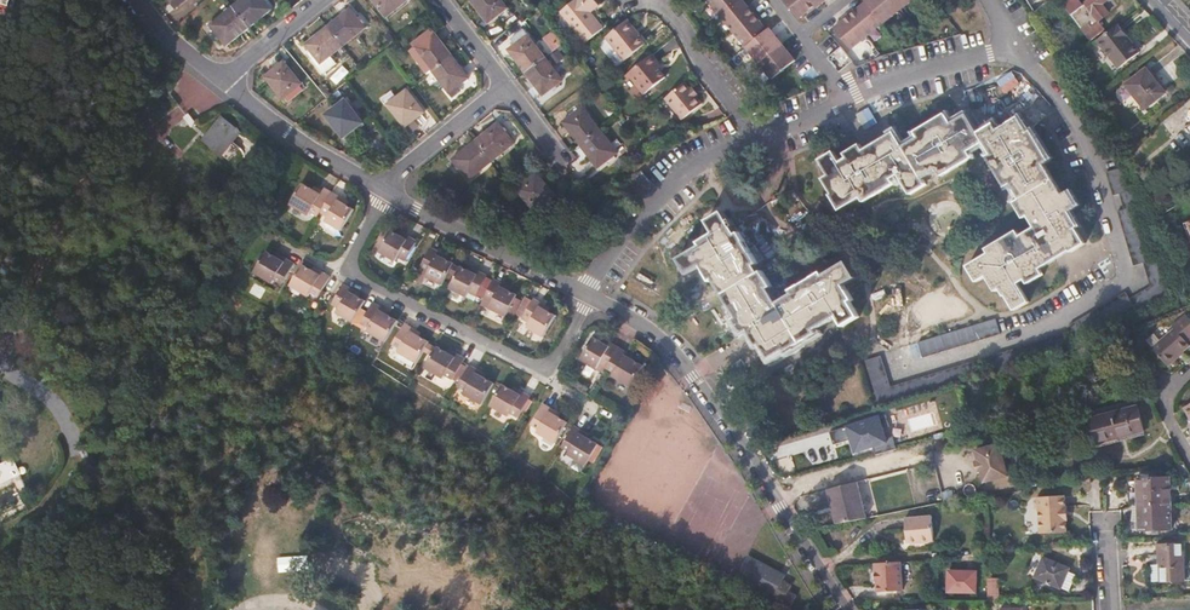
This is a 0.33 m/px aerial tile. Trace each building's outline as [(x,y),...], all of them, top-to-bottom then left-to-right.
[(171,3),(175,8),(181,4),(178,0),(175,0),(171,3)] [(248,27),(270,9),(262,0),(238,0),(231,5),(248,27)] [(386,18),(408,0),(372,0),(386,18)] [(471,2),(488,25),(507,10),(500,0),(474,0),(471,2)] [(560,10),(584,42),(602,28),(589,11),(599,4),(595,0),(574,0),(560,10)] [(771,78),(795,60),(781,43),(768,27),(766,29),(759,20),(760,19),(749,6),(748,7),(743,0),(709,0),(771,78)] [(798,17),(808,10),(809,11),(815,6),(816,7),(824,0),(784,0),(798,17)] [(883,23),(911,0),(865,0),(865,1),(856,8),(855,7),(842,18),(843,19),(833,27),(850,48),(882,22),(883,23)] [(1044,2),(1043,0),(1038,0),(1036,2),(1031,6),(1034,10),(1044,2)] [(1100,22),(1112,13),(1105,4),(1110,0),(1087,0),(1082,4),(1079,0),(1070,0),(1063,5),(1091,42),(1095,39),(1106,31),(1100,22)] [(224,46),(248,27),(231,5),(207,26),(224,46)] [(1036,13),(1039,18),(1048,12),(1045,7),(1036,13)] [(350,10),(328,27),(343,47),(365,30),(350,10)] [(624,23),(605,38),(626,63),(644,48),(624,23)] [(1137,53),(1115,24),(1106,31),(1095,39),(1118,68),(1137,53)] [(343,47),(328,27),(305,46),(321,65),(343,47)] [(554,51),(565,42),(554,29),(542,38),(554,51)] [(431,71),(450,56),(430,30),(406,49),(426,75),(431,71)] [(508,51),(525,74),(544,59),(527,36),(508,51)] [(840,46),(827,57),(838,71),(852,60),(840,46)] [(651,54),(627,74),(643,95),(664,77),(655,66),(658,63),(651,54)] [(468,79),(450,56),(431,71),(449,94),(468,79)] [(544,59),(525,74),(543,97),(562,82),(544,59)] [(283,64),(264,79),(281,102),(301,87),(283,64)] [(1145,69),(1124,83),(1141,108),(1161,93),(1145,69)] [(690,89),(684,82),(664,98),(681,118),(701,102),(696,96),(694,97),(689,90),(690,89)] [(693,87),(690,89),(689,90),(694,97),(696,96),(698,94),(693,87)] [(411,94),(391,111),(409,132),(428,116),(411,94)] [(346,101),(326,117),(344,139),(363,123),(346,101)] [(562,123),(579,146),(599,131),(581,108),(562,123)] [(820,160),(829,175),(824,179),(831,194),(831,195),(840,211),(861,198),(864,203),(894,185),(891,180),(898,176),(910,196),(926,186),(922,180),(939,170),(943,176),(973,158),(970,152),(985,143),(992,154),(987,157),(1006,188),(1012,184),(1021,199),(1015,202),(1024,219),(1029,216),(1036,227),(1021,236),(1017,230),(986,248),(990,253),(969,266),(978,281),(987,276),(996,292),(1001,289),(1005,295),(1007,295),(1016,310),(1029,303),(1018,284),(1025,280),(1028,284),(1044,275),(1041,269),(1069,252),(1071,253),(1085,245),(1067,214),(1078,208),(1069,192),(1063,196),(1046,166),(1051,162),(1032,132),(1029,134),(1019,118),(1000,130),(996,123),(980,133),(968,114),(952,123),(945,111),(915,129),(917,135),(903,144),(894,130),(864,149),(860,143),(845,152),(848,157),(840,161),(834,152),(820,160)] [(475,143),(491,164),(512,146),(497,126),(475,143)] [(230,129),(216,148),(226,156),(222,160),(240,173),(246,164),(239,159),(250,143),(230,129)] [(599,131),(579,146),(597,169),(616,154),(599,131)] [(468,182),(491,164),(475,143),(452,160),(468,182)] [(226,156),(216,148),(212,153),(222,160),(226,156)] [(1145,264),(1152,288),(1167,284),(1161,260),(1151,263),(1135,208),(1141,207),(1137,191),(1131,193),(1124,168),(1107,173),(1114,198),(1120,196),(1124,212),(1118,213),(1134,268),(1145,264)] [(643,171),(634,177),(644,188),(652,180),(643,171)] [(532,213),(554,197),(535,174),(514,190),(532,213)] [(309,213),(318,218),(320,213),(330,197),(322,192),(320,195),(302,184),(289,206),(307,216),(309,213)] [(340,197),(332,192),(330,197),(320,213),(328,218),(326,222),(342,231),(354,210),(338,201),(340,197)] [(728,220),(722,211),(707,221),(714,233),(698,243),(701,246),(679,260),(688,274),(702,266),(710,279),(713,278),(736,316),(733,318),(743,335),(749,332),(758,346),(760,345),(770,360),(785,351),(786,353),(819,334),(817,331),(839,318),(845,327),(860,318),(851,302),(854,300),(845,285),(856,278),(847,262),(823,276),(822,273),(791,291),(793,295),(778,303),(770,290),(773,288),(763,271),(760,273),(755,265),(758,264),(740,233),(737,235),(732,227),(735,225),(731,218),(728,220)] [(391,231),(378,253),(394,262),(397,257),(404,262),(416,241),(408,237),(407,240),(391,231)] [(426,277),(442,286),(454,264),(438,256),(439,252),(431,247),(420,269),(428,273),(426,277)] [(266,252),(253,273),(272,284),(274,281),(281,284),(293,264),(286,260),(284,263),(266,252)] [(302,265),(290,286),(308,297),(310,293),(317,298),(330,277),(325,275),(322,272),(320,276),(302,265)] [(461,267),(449,289),(466,298),(468,294),(476,298),(487,276),(479,272),(477,276),(461,267)] [(494,280),(483,301),(491,305),(489,310),(505,318),(517,295),(501,287),(502,284),(494,280)] [(336,314),(353,323),(362,309),(366,302),(358,297),(350,293),(349,292),(351,289),(343,285),(330,305),(339,310),(336,314)] [(203,295),(195,292),(194,292),(190,303),(200,306),(203,295)] [(534,299),(522,320),(529,324),(528,329),(544,338),(556,316),(540,307),(542,304),(534,299)] [(368,331),(385,342),(394,326),(398,321),(393,318),(388,315),(380,311),(382,308),(373,303),(368,312),(361,324),(369,329),(368,331)] [(919,342),(924,358),(1002,334),(997,318),(919,342)] [(1147,343),(1162,363),(1186,344),(1183,341),(1189,336),(1189,335),(1178,318),(1169,324),(1171,325),(1147,343)] [(415,364),(428,342),(419,337),(412,334),(410,333),(412,329),(404,325),(401,330),(392,345),(400,349),(397,353),(415,364)] [(179,333),(176,340),(183,343),(185,336),(179,333)] [(607,370),(618,349),(610,345),(609,348),(593,339),(581,360),(597,369),(599,365),(607,370)] [(453,380),(463,363),(464,360),(456,355),(454,358),(452,357),(446,353),(437,348),(424,369),(442,379),(445,375),(453,380)] [(627,354),(618,349),(607,370),(615,374),(613,378),(631,388),(643,367),(625,357),(627,354)] [(170,357),(168,362),(182,367),(184,361),(170,357)] [(866,363),(881,409),(982,375),(977,360),(892,388),(882,358),(866,363)] [(469,366),(457,387),(465,392),(463,395),(482,406),(493,384),(484,379),(476,374),(477,371),(475,370),(469,366)] [(518,418),(530,397),(522,393),(520,395),(518,394),(512,391),(502,385),(500,388),(490,406),(509,417),(511,414),(518,418)] [(549,412),(551,410),(547,407),(543,405),(531,425),(539,429),(537,433),(555,444),(567,423),(549,412)] [(1136,407),(1091,422),(1098,445),(1143,431),(1136,407)] [(157,412),(152,425),(158,427),(163,414),(157,412)] [(878,416),(844,425),(852,453),(886,443),(878,416)] [(574,426),(562,447),(570,452),(568,455),(586,466),(598,445),(580,435),(582,431),(574,426)] [(997,446),(997,444),(972,451),(976,462),(973,463),(977,473),(980,472),(983,483),(1008,476),(1002,460),(1004,456),(1001,447),(997,446)] [(21,475),(23,474),(22,469),(26,467),(21,456),(15,458),(15,456),(0,463),(0,486),(20,473),(21,475)] [(1138,479),(1139,504),(1170,503),(1169,478),(1138,479)] [(830,489),(837,524),(866,518),(860,481),(830,489)] [(593,496),(600,499),(607,487),(600,483),(593,496)] [(1065,495),(1040,497),(1040,498),(1036,503),(1038,510),(1041,512),(1042,534),(1068,532),(1067,520),(1069,520),(1068,507),(1066,507),(1065,495)] [(610,514),(614,507),(600,499),(596,507),(610,514)] [(1170,503),(1139,504),(1139,530),(1171,529),(1170,503)] [(907,543),(934,542),(934,517),(907,518),(907,543)] [(1155,544),(1156,580),(1184,580),(1182,543),(1155,544)] [(1044,557),(1035,576),(1060,588),(1068,568),(1044,557)] [(902,562),(876,564),(876,572),(874,572),(871,574),(872,579),(874,582),(876,582),(876,592),(878,592),(902,591),(902,562)] [(283,564),(255,570),(258,585),(287,579),(283,564)] [(760,564),(748,585),(795,609),(803,594),(795,589),(798,584),(760,564)] [(947,590),(974,592),(976,572),(948,570),(947,590)] [(987,585),(987,603),(997,602),(997,584),(987,585)]
